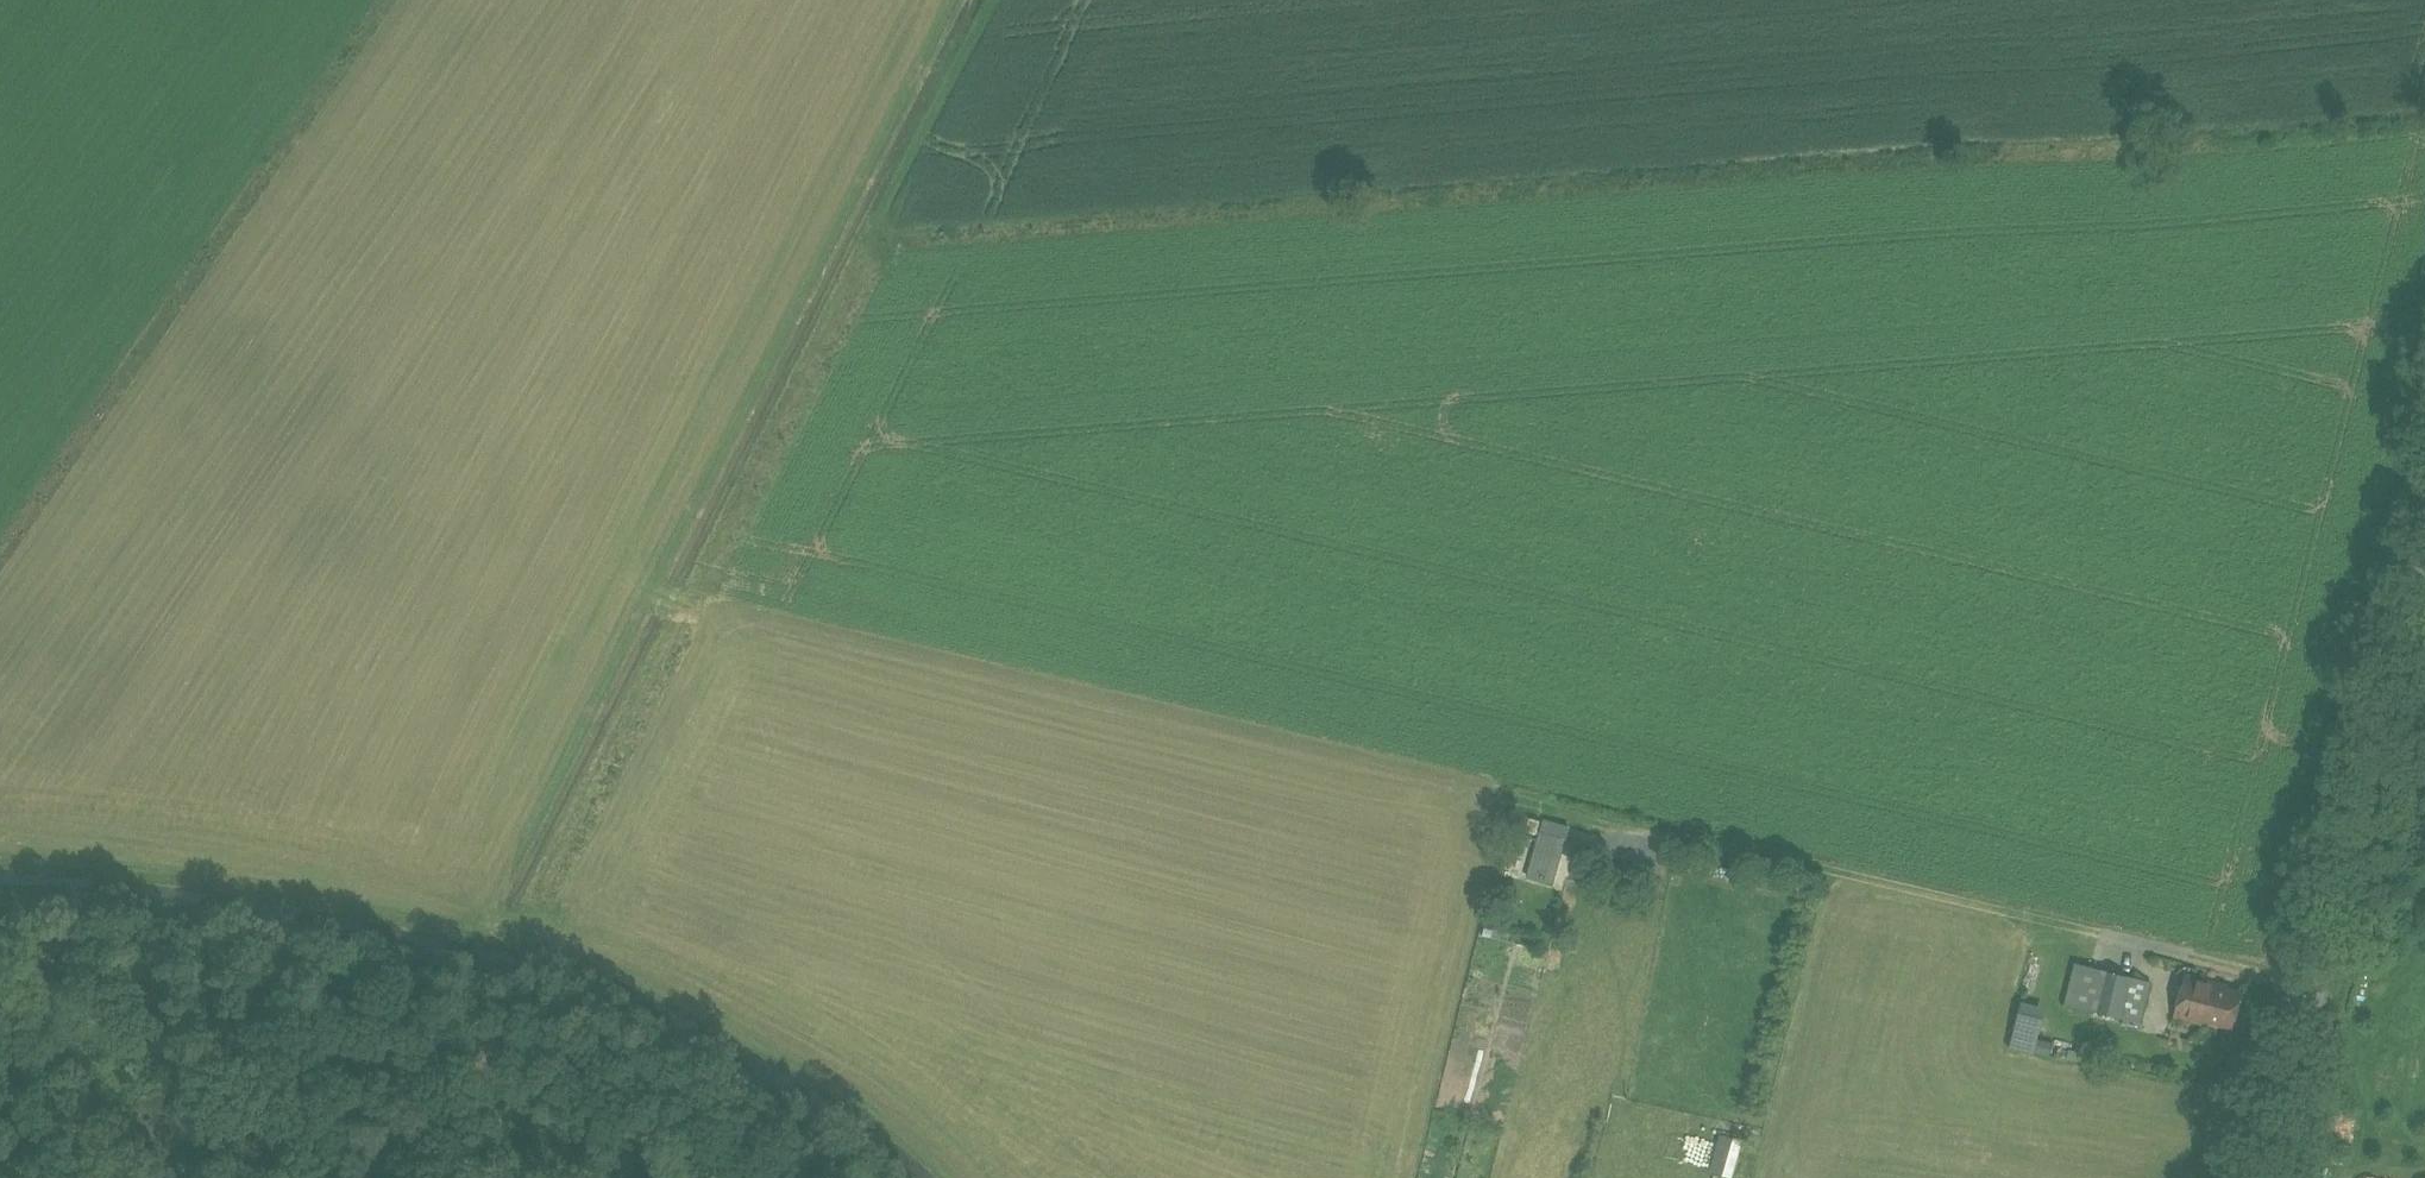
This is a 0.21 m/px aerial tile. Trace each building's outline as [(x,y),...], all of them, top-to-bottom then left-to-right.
[(1527,878),(1553,885),(1568,840),(1543,833),(1527,878)] [(2093,1010),(2103,971),(2074,963),(2064,1002),(2093,1010)] [(2131,978),(2112,973),(2103,971),(2093,1010),(2121,1017),(2131,978)] [(2186,975),(2176,1018),(2203,1025),(2203,1022),(2233,1029),(2242,993),(2226,990),(2227,985),(2186,975)] [(2152,983),(2131,978),(2121,1017),(2141,1022),(2152,983)]
